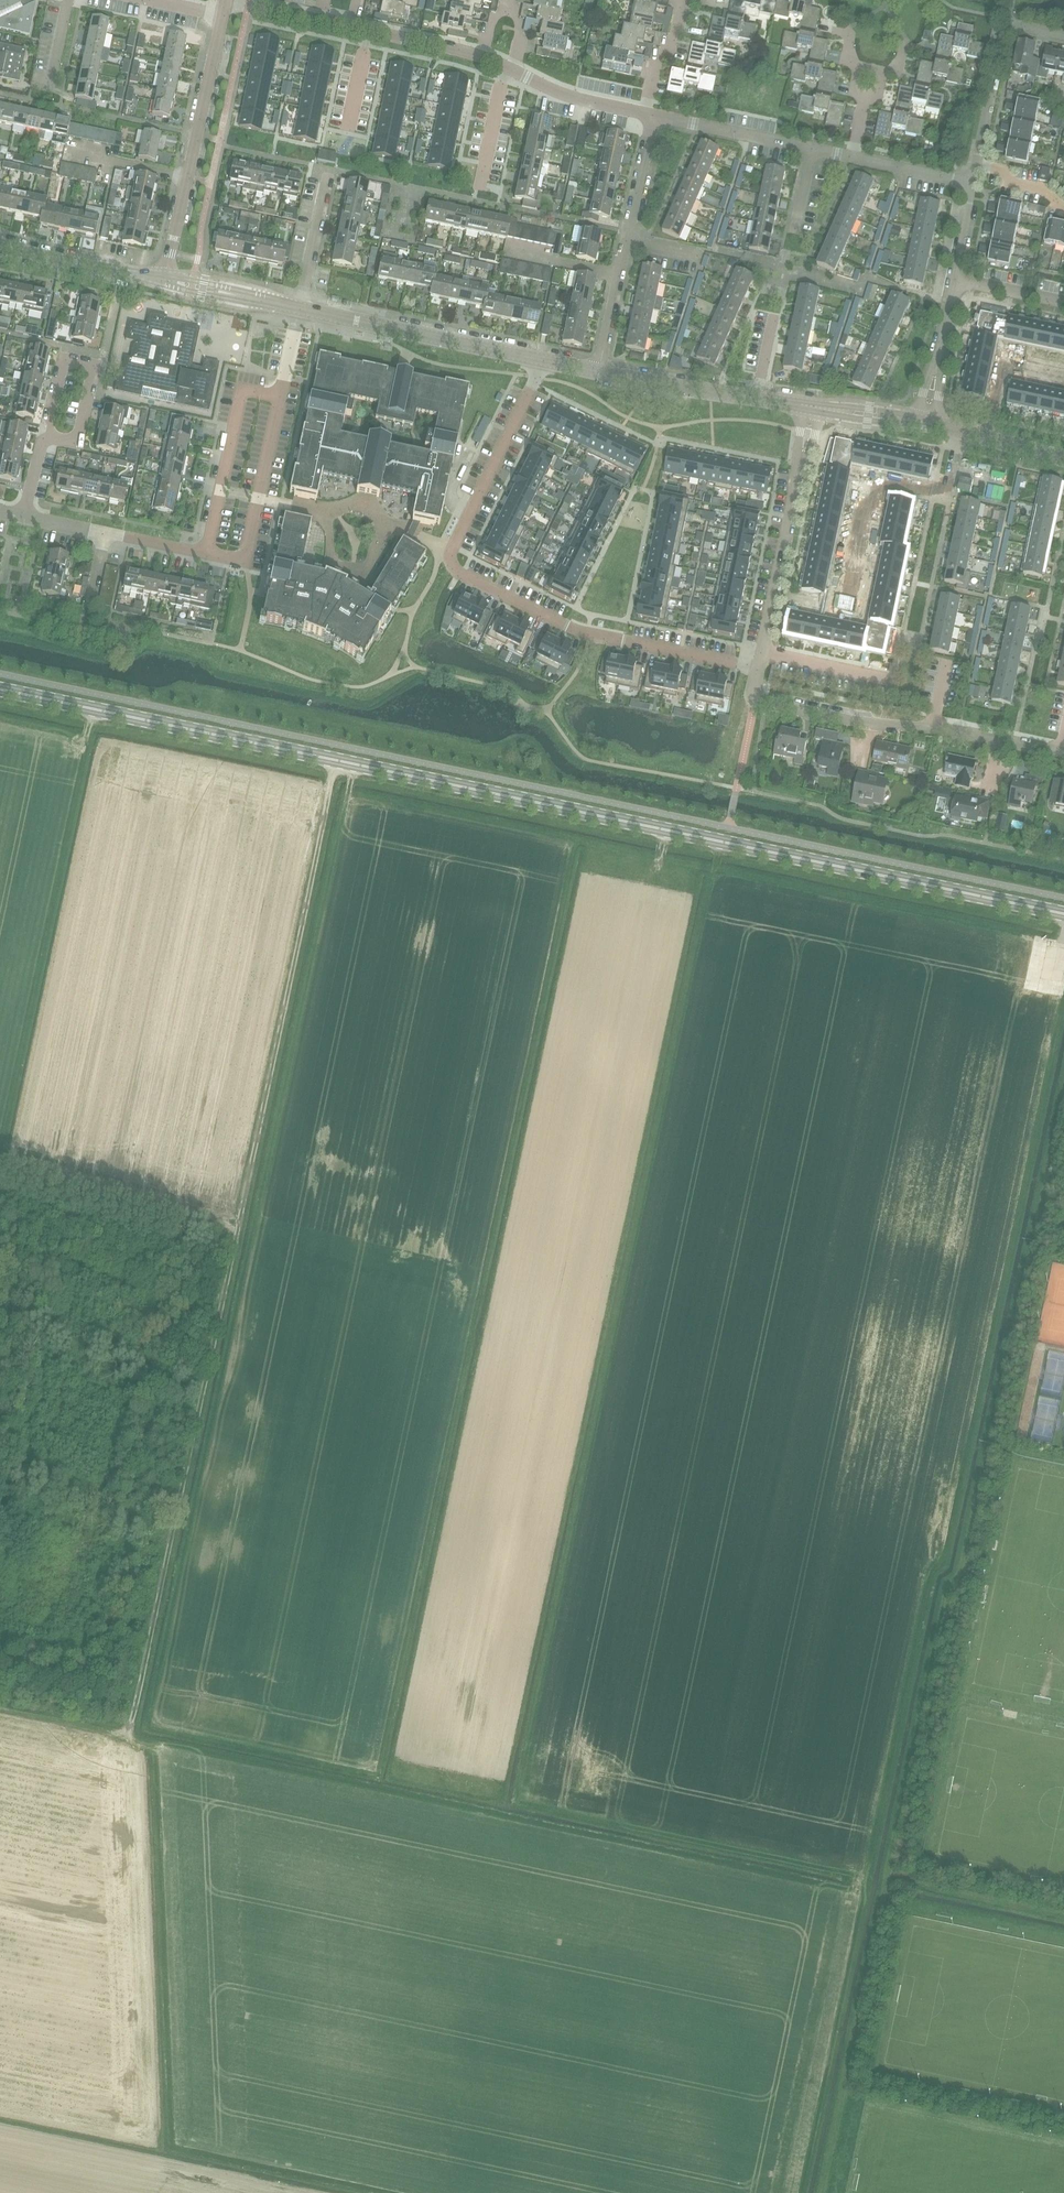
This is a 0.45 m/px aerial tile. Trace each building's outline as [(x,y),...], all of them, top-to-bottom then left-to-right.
[(35,9),(36,2),(26,0),(0,0),(0,30),(29,36),(35,9)] [(374,21),(387,24),(388,18),(402,21),(406,6),(399,5),(377,1),(374,0),(373,0),(372,5),(382,7),(380,15),(375,14),(374,21)] [(458,4),(481,9),(482,1),(492,3),(498,4),(499,0),(459,0),(458,4)] [(533,6),(556,11),(558,0),(535,0),(533,6)] [(634,2),(657,7),(667,9),(669,4),(653,0),(629,0),(629,1),(634,2)] [(730,12),(729,15),(744,18),(747,7),(761,9),(760,13),(775,16),(778,1),(772,0),(733,0),(730,12)] [(775,16),(789,19),(790,15),(804,18),(801,30),(816,33),(821,11),(810,8),(812,0),(786,0),(785,3),(778,1),(775,16)] [(634,2),(632,14),(671,23),(672,18),(666,16),(656,15),(657,7),(634,2)] [(452,3),(449,16),(472,21),(474,13),(483,15),(490,16),(491,11),(481,9),(458,4),(452,3)] [(538,13),(536,20),(559,26),(562,12),(556,11),(533,6),(529,5),(529,6),(523,4),(523,5),(522,9),(528,11),(538,13)] [(585,4),(583,11),(591,13),(593,6),(585,4)] [(714,18),(709,41),(724,44),(727,32),(740,35),(739,39),(754,42),(758,27),(743,24),(744,18),(729,15),(730,12),(727,12),(725,20),(714,18)] [(632,14),(629,27),(652,32),(654,24),(664,26),(670,28),(671,23),(632,14)] [(440,28),(449,30),(448,37),(467,41),(468,33),(463,32),(465,25),(475,26),(476,22),(472,21),(449,16),(443,15),(440,28)] [(92,18),(89,31),(106,35),(109,22),(92,18)] [(541,27),(539,35),(562,39),(565,27),(559,26),(536,20),(526,18),(525,23),(541,27)] [(942,36),(937,59),(952,62),(954,50),(968,53),(967,57),(982,60),(985,45),(971,42),(974,28),(959,25),(958,31),(953,30),(952,38),(942,36)] [(623,26),(621,39),(643,44),(645,36),(661,39),(662,34),(652,32),(629,27),(623,26)] [(786,33),(783,48),(797,51),(798,47),(812,50),(810,62),(824,65),(829,42),(815,39),(816,33),(801,30),(800,36),(786,33)] [(89,31),(87,45),(104,49),(106,35),(89,31)] [(925,32),(923,39),(926,39),(930,40),(932,33),(928,32),(925,32)] [(538,48),(536,55),(550,58),(551,52),(565,55),(568,41),(562,39),(539,35),(536,34),(535,39),(544,41),(543,49),(538,48)] [(169,35),(166,49),(183,52),(186,38),(169,35)] [(258,37),(255,52),(276,56),(279,42),(258,37)] [(615,37),(612,50),(635,55),(636,47),(646,50),(645,58),(650,59),(652,51),(653,46),(643,44),(621,39),(615,37)] [(693,43),(688,66),(703,70),(706,58),(720,60),(719,65),(734,68),(737,53),(723,50),(724,44),(709,41),(708,46),(693,43)] [(1020,44),(1014,72),(1021,74),(1020,77),(1028,78),(1027,83),(1033,85),(1035,78),(1037,78),(1040,63),(1032,62),(1035,47),(1020,44)] [(1,76),(1,79),(19,83),(25,56),(26,50),(0,45),(0,76),(1,76)] [(87,45),(84,58),(101,63),(104,49),(87,45)] [(166,49),(163,62),(180,66),(183,52),(166,49)] [(313,49),(310,63),(331,68),(334,53),(313,49)] [(606,49),(602,69),(629,75),(631,68),(626,67),(627,60),(635,62),(633,68),(642,69),(645,58),(635,55),(612,50),(606,49)] [(1037,78),(1039,79),(1047,80),(1049,71),(1063,74),(1063,73),(1061,53),(1047,50),(1044,64),(1040,63),(1037,78)] [(255,52),(252,67),(273,71),(276,56),(255,52)] [(84,58),(81,72),(98,76),(101,63),(84,58)] [(913,81),(913,82),(917,83),(916,85),(931,88),(934,76),(948,79),(947,83),(962,86),(966,87),(967,84),(963,83),(964,73),(965,71),(951,68),(952,62),(937,59),(936,65),(921,62),(917,82),(913,81)] [(124,60),(123,67),(129,68),(131,62),(130,62),(124,60)] [(163,62),(160,76),(178,80),(180,66),(163,62)] [(794,65),(791,80),(806,83),(807,79),(820,82),(818,94),(833,97),(838,74),(823,71),(824,65),(810,62),(808,68),(794,65)] [(310,63),(307,78),(328,82),(331,68),(310,63)] [(391,65),(388,80),(410,84),(413,69),(391,65)] [(698,90),(712,93),(714,93),(717,78),(702,75),(703,70),(688,66),(687,72),(673,69),(668,92),(683,96),(686,83),(699,86),(698,90)] [(252,67),(249,82),(270,86),(273,71),(252,67)] [(81,72),(78,87),(95,90),(98,76),(81,72)] [(160,76),(158,89),(175,93),(178,80),(160,76)] [(447,77),(444,91),(465,95),(468,81),(447,77)] [(307,78),(304,93),(324,97),(328,82),(307,78)] [(388,80),(385,95),(407,99),(410,84),(388,80)] [(249,82),(246,96),(267,101),(270,86),(249,82)] [(901,87),(896,110),(911,113),(913,102),(927,104),(926,109),(941,112),(944,96),(930,94),(931,88),(916,85),(917,83),(913,82),(912,90),(901,87)] [(92,103),(95,90),(78,87),(75,99),(92,103)] [(158,89),(155,102),(172,106),(175,93),(158,89)] [(444,91),(441,106),(462,110),(465,95),(444,91)] [(304,93),(301,108),(321,112),(324,97),(304,93)] [(832,103),(833,97),(818,94),(816,100),(802,97),(799,111),(814,115),(815,111),(829,113),(826,126),(841,129),(846,106),(832,103)] [(385,95),(382,109),(404,114),(407,99),(385,95)] [(246,96),(243,111),(264,115),(267,101),(246,96)] [(1020,98),(1018,109),(1039,114),(1041,103),(1020,98)] [(169,119),(172,106),(155,102),(152,115),(169,119)] [(441,106),(438,120),(459,125),(462,110),(441,106)] [(5,107),(1,124),(14,127),(19,110),(5,107)] [(301,108),(297,122),(318,127),(321,112),(301,108)] [(382,109),(379,124),(401,128),(404,114),(382,109)] [(1018,109),(1015,119),(1036,124),(1039,114),(1018,109)] [(19,110),(14,127),(27,129),(30,112),(19,110)] [(906,134),(921,137),(924,122),(910,119),(911,113),(896,110),(895,116),(880,113),(875,136),(890,140),(893,127),(907,130),(906,134)] [(243,111),(239,126),(261,130),(264,115),(243,111)] [(30,112),(27,129),(40,132),(44,115),(30,112)] [(44,115),(40,132),(38,139),(52,142),(52,140),(57,118),(44,115)] [(57,118),(52,140),(65,143),(66,138),(67,138),(67,137),(70,124),(71,121),(57,118)] [(532,118),(529,131),(549,136),(552,122),(532,118)] [(1015,119),(1013,130),(1034,135),(1036,124),(1015,119)] [(438,120),(434,135),(456,140),(459,125),(438,120)] [(297,122),(294,137),(315,142),(318,127),(297,122)] [(70,124),(67,137),(114,147),(115,142),(115,140),(117,134),(70,124)] [(379,124),(376,139),(398,143),(401,128),(379,124)] [(571,126),(568,140),(575,141),(578,128),(571,126)] [(582,129),(579,142),(585,143),(588,130),(582,129)] [(1013,130),(1011,140),(1032,145),(1034,135),(1013,130)] [(529,131),(527,145),(546,149),(549,136),(529,131)] [(144,132),(141,145),(158,150),(161,136),(144,132)] [(607,134),(604,147),(623,151),(626,138),(607,134)] [(434,135),(431,150),(453,154),(456,140),(434,135)] [(376,139),(373,154),(395,158),(398,143),(376,139)] [(1011,140),(1009,150),(1030,155),(1032,145),(1011,140)] [(703,142),(697,155),(715,163),(720,150),(703,142)] [(141,145),(138,159),(138,160),(155,163),(158,150),(141,145)] [(527,145),(524,158),(543,163),(546,149),(527,145)] [(8,161),(9,154),(7,154),(8,149),(1,147),(1,148),(0,147),(0,154),(7,156),(6,160),(8,161)] [(604,147),(601,161),(621,165),(623,151),(604,147)] [(431,150),(428,165),(449,169),(453,154),(431,150)] [(1006,161),(1027,166),(1030,155),(1009,150),(1006,161)] [(320,151),(317,161),(335,165),(337,155),(320,151)] [(9,154),(8,161),(20,163),(22,157),(9,154)] [(697,155),(691,168),(709,175),(715,163),(697,155)] [(34,157),(32,166),(46,169),(48,162),(41,160),(39,159),(34,157)] [(524,158),(521,172),(540,176),(542,169),(549,170),(550,164),(543,163),(524,158)] [(601,161),(598,174),(618,178),(621,165),(601,161)] [(48,162),(46,169),(53,170),(54,163),(48,162)] [(58,177),(66,179),(69,165),(61,163),(58,177)] [(234,163),(231,179),(230,182),(237,183),(237,186),(243,188),(248,165),(239,163),(239,164),(234,163)] [(69,165),(66,179),(73,180),(76,166),(69,165)] [(248,165),(243,188),(242,190),(256,193),(257,187),(262,168),(248,165)] [(76,166),(73,180),(80,182),(83,168),(76,166)] [(83,168),(80,182),(87,183),(90,169),(83,168)] [(262,168),(257,187),(264,189),(263,192),(270,193),(274,170),(262,168)] [(691,168),(686,180),(703,188),(709,175),(691,168)] [(767,168),(764,183),(783,187),(786,172),(767,168)] [(1048,183),(1051,171),(1051,170),(1041,168),(1040,171),(1038,181),(1048,183)] [(90,169),(87,183),(94,185),(97,171),(90,169)] [(39,170),(37,176),(45,178),(45,179),(51,181),(52,173),(47,172),(39,170)] [(274,170),(270,193),(277,194),(277,192),(284,193),(288,173),(274,170)] [(729,182),(733,183),(737,172),(732,170),(729,182)] [(115,171),(112,185),(119,186),(121,179),(122,175),(123,173),(115,171)] [(130,171),(129,179),(136,181),(134,189),(154,193),(157,179),(137,175),(138,173),(130,171)] [(521,172),(518,185),(538,189),(540,176),(521,172)] [(288,173),(284,193),(283,196),(297,199),(302,178),(297,177),(297,175),(288,173)] [(598,174),(595,187),(615,192),(618,178),(598,174)] [(857,175),(851,189),(869,196),(875,183),(857,175)] [(740,176),(736,187),(741,188),(744,178),(740,176)] [(686,180),(680,193),(698,200),(703,188),(686,180)] [(349,182),(347,195),(366,200),(369,186),(349,182)] [(764,183),(761,196),(780,200),(783,187),(764,183)] [(6,191),(2,210),(16,213),(20,194),(13,192),(14,185),(8,184),(6,191)] [(523,201),(522,207),(537,211),(539,203),(535,202),(538,189),(518,185),(515,199),(523,201)] [(595,187),(592,201),(612,205),(615,192),(595,187)] [(727,187),(724,197),(729,198),(732,188),(727,187)] [(134,189),(131,202),(151,206),(154,193),(134,189)] [(851,189),(847,199),(864,207),(869,196),(851,189)] [(680,193),(675,205),(692,214),(698,200),(680,193)] [(890,193),(887,204),(892,206),(895,195),(890,193)] [(20,194),(16,213),(29,216),(33,197),(20,194)] [(347,195),(344,209),(363,213),(366,200),(347,195)] [(761,196),(759,209),(777,214),(780,200),(761,196)] [(33,197),(29,216),(42,219),(45,206),(46,200),(33,197)] [(107,206),(108,206),(114,208),(116,198),(109,197),(107,206)] [(720,208),(725,210),(729,198),(724,197),(720,208)] [(847,199),(841,212),(858,220),(864,207),(847,199)] [(1002,200),(1000,211),(1021,215),(1023,205),(1002,200)] [(584,213),(583,220),(598,223),(599,217),(609,219),(612,205),(592,201),(589,214),(584,213)] [(922,201),(919,215),(938,218),(941,205),(922,201)] [(131,202),(128,215),(148,220),(151,206),(131,202)] [(727,213),(728,213),(732,215),(736,203),(731,202),(727,213)] [(425,222),(439,225),(443,206),(429,203),(425,222)] [(884,214),(888,216),(892,206),(887,204),(884,214)] [(675,205),(669,217),(687,226),(692,214),(675,205)] [(45,206),(42,219),(41,225),(54,228),(58,209),(45,206)] [(443,206),(439,225),(452,228),(456,209),(443,206)] [(58,209),(54,228),(67,231),(72,212),(58,209)] [(344,209),(341,222),(360,226),(363,213),(344,209)] [(456,209),(452,228),(466,231),(470,212),(456,209)] [(759,209),(756,221),(775,226),(777,214),(759,209)] [(894,209),(891,220),(895,221),(899,210),(894,209)] [(1000,211),(998,220),(1019,225),(1021,215),(1000,211)] [(72,212),(67,231),(81,234),(85,215),(72,212)] [(470,212),(466,231),(480,234),(484,215),(470,212)] [(841,212),(835,224),(853,233),(858,220),(841,212)] [(719,213),(715,224),(720,226),(724,215),(719,213)] [(85,215),(81,234),(95,237),(99,218),(85,215)] [(128,215),(125,229),(145,233),(148,220),(128,215)] [(484,215),(480,234),(493,237),(497,217),(484,215)] [(919,215),(917,227),(936,231),(938,218),(919,215)] [(379,216),(376,230),(382,231),(384,218),(379,216)] [(497,217),(493,237),(506,240),(507,237),(510,223),(509,223),(510,220),(497,217)] [(680,240),(687,226),(669,217),(663,232),(680,240)] [(882,220),(878,230),(883,231),(887,221),(882,220)] [(998,220),(996,231),(1017,236),(1019,225),(998,220)] [(756,221),(753,235),(772,240),(775,226),(756,221)] [(341,222),(338,235),(357,239),(360,226),(341,222)] [(510,223),(507,237),(514,238),(517,224),(510,223)] [(1045,244),(1055,246),(1059,225),(1049,223),(1045,244)] [(101,239),(108,240),(111,226),(104,224),(101,239)] [(517,224),(514,238),(521,240),(524,226),(517,224)] [(712,235),(717,236),(720,226),(715,224),(712,235)] [(835,224),(829,238),(847,245),(853,233),(835,224)] [(1055,246),(1063,248),(1063,247),(1063,226),(1059,225),(1055,246)] [(524,226),(521,240),(527,241),(530,227),(524,226)] [(530,227),(527,241),(534,242),(537,229),(530,227)] [(582,227),(578,245),(598,248),(601,235),(593,233),(593,229),(582,227)] [(723,227),(719,239),(724,241),(728,229),(723,227)] [(893,227),(890,236),(900,238),(902,229),(893,227)] [(917,227),(914,242),(933,245),(936,231),(917,227)] [(142,247),(145,233),(125,229),(122,242),(142,247)] [(537,229),(534,242),(541,244),(543,230),(537,229)] [(543,230),(541,244),(547,245),(550,232),(543,230)] [(875,241),(879,243),(880,243),(883,231),(878,230),(875,241)] [(219,254),(228,256),(233,234),(220,231),(215,252),(220,253),(219,254)] [(996,231),(993,242),(1014,246),(1017,236),(996,231)] [(550,232),(547,245),(554,247),(557,233),(550,232)] [(557,233),(554,247),(561,248),(564,234),(557,233)] [(233,234),(228,256),(242,259),(246,239),(247,239),(247,237),(233,234)] [(338,235),(335,249),(355,253),(357,239),(338,235)] [(753,235),(750,251),(769,255),(772,240),(753,235)] [(882,246),(886,248),(890,236),(885,235),(882,246)] [(711,237),(708,248),(712,249),(716,239),(711,237)] [(246,239),(242,259),(255,262),(260,239),(254,238),(253,240),(247,239),(246,239)] [(829,238),(823,252),(841,260),(847,245),(829,238)] [(260,239),(255,262),(269,265),(273,245),(266,243),(267,241),(260,239)] [(273,242),(273,245),(269,265),(278,267),(278,265),(283,266),(287,248),(279,246),(280,244),(273,242)] [(914,242),(911,254),(930,258),(933,245),(914,242)] [(993,242),(991,252),(1012,257),(1014,246),(993,242)] [(595,263),(598,248),(578,245),(575,259),(595,263)] [(873,246),(870,256),(875,258),(878,248),(873,246)] [(352,267),(355,253),(335,249),(332,262),(352,267)] [(835,273),(841,260),(823,252),(818,265),(835,273)] [(1010,267),(1012,257),(991,252),(989,263),(1010,267)] [(378,278),(392,281),(396,262),(398,257),(384,253),(383,259),(378,278)] [(911,254),(908,269),(927,272),(930,258),(911,254)] [(866,267),(871,269),(875,258),(870,256),(866,267)] [(705,257),(702,267),(707,269),(710,258),(705,257)] [(731,259),(730,263),(731,267),(735,268),(738,262),(731,259)] [(502,260),(500,268),(499,273),(506,275),(509,261),(502,260)] [(509,261),(506,275),(513,276),(516,263),(509,261)] [(873,272),(878,274),(882,262),(877,261),(873,272)] [(396,262),(392,281),(405,284),(410,265),(396,262)] [(516,263),(513,276),(520,278),(523,264),(516,263)] [(523,264),(520,278),(527,279),(530,265),(523,264)] [(410,265),(405,284),(419,287),(423,268),(410,265)] [(530,265),(527,279),(534,281),(537,267),(530,265)] [(644,266),(642,278),(661,282),(663,270),(644,266)] [(537,267),(534,281),(541,282),(544,268),(537,267)] [(419,287),(431,290),(432,290),(435,278),(436,270),(423,268),(419,287)] [(544,268),(541,282),(544,283),(549,284),(551,270),(544,268)] [(923,287),(927,272),(908,269),(905,283),(923,287)] [(737,270),(732,282),(750,290),(755,278),(737,270)] [(857,270),(853,281),(858,282),(862,272),(857,270)] [(555,271),(552,284),(562,286),(563,281),(561,280),(562,272),(555,271)] [(577,275),(574,289),(593,293),(596,279),(577,275)] [(432,290),(431,290),(430,296),(443,299),(448,280),(435,278),(432,290)] [(642,278),(639,292),(658,296),(660,284),(661,282),(642,278)] [(461,283),(457,302),(470,305),(476,280),(470,279),(468,285),(461,283)] [(689,279),(686,290),(691,292),(694,281),(689,279)] [(448,280),(443,299),(457,302),(461,283),(448,280)] [(470,305),(483,308),(484,308),(487,296),(489,289),(481,287),(483,282),(476,280),(470,305)] [(727,294),(726,295),(744,303),(750,290),(732,282),(727,294)] [(7,283),(3,306),(9,307),(9,305),(17,306),(21,286),(7,283)] [(697,284),(693,294),(698,296),(701,285),(697,284)] [(21,286),(17,306),(23,308),(23,310),(30,311),(34,289),(21,286)] [(802,287),(799,300),(818,304),(821,291),(802,287)] [(34,289),(30,311),(36,313),(36,310),(43,312),(47,294),(42,292),(43,291),(34,289)] [(574,289),(571,302),(591,306),(593,293),(574,289)] [(634,297),(633,305),(636,305),(636,307),(655,311),(662,312),(665,299),(657,298),(658,296),(639,292),(639,293),(638,294),(638,298),(636,298),(634,297)] [(892,294),(888,305),(905,315),(911,302),(892,294)] [(721,307),(720,307),(738,315),(744,304),(744,303),(726,295),(726,296),(721,307)] [(484,308),(483,308),(482,315),(496,318),(500,299),(487,296),(484,308)] [(77,306),(76,312),(99,317),(100,308),(99,308),(100,303),(81,299),(79,299),(77,306)] [(500,299),(496,318),(509,321),(513,301),(500,299)] [(799,300),(796,313),(815,318),(818,304),(799,300)] [(513,301),(509,321),(522,323),(527,304),(513,301)] [(847,301),(844,311),(848,313),(852,302),(847,301)] [(571,302),(568,315),(588,320),(591,306),(571,302)] [(527,304),(522,323),(536,326),(541,307),(527,304)] [(888,305),(881,320),(900,327),(905,315),(888,305)] [(681,306),(679,312),(678,316),(683,317),(686,307),(681,306)] [(962,396),(969,397),(985,401),(998,339),(1063,353),(1063,330),(1010,318),(1009,322),(1007,321),(1007,320),(1009,311),(983,306),(978,330),(979,330),(979,331),(979,335),(975,334),(962,396)] [(636,307),(633,320),(652,324),(655,311),(636,307)] [(720,308),(715,320),(733,328),(738,316),(738,315),(720,307),(720,308)] [(854,307),(849,320),(854,322),(858,309),(854,307)] [(689,309),(685,321),(690,322),(693,311),(689,309)] [(840,322),(845,323),(848,313),(844,311),(840,322)] [(77,319),(76,326),(96,331),(99,317),(76,312),(75,319),(77,319)] [(796,313),(793,327),(812,332),(815,318),(796,313)] [(220,364),(204,361),(202,370),(192,368),(200,329),(166,322),(167,318),(149,314),(146,326),(130,323),(126,341),(134,343),(130,359),(125,358),(122,375),(118,375),(115,392),(141,398),(175,405),(209,413),(220,364)] [(546,315),(544,322),(552,323),(553,317),(546,315)] [(568,315),(565,330),(585,334),(588,320),(568,315)] [(679,328),(680,324),(683,317),(678,316),(674,327),(679,328)] [(48,330),(46,338),(53,340),(57,322),(55,321),(50,320),(48,330)] [(633,321),(630,334),(649,338),(652,325),(652,324),(633,320),(633,321)] [(715,320),(709,332),(727,341),(733,328),(715,320)] [(849,320),(845,333),(849,335),(854,322),(849,320)] [(881,320),(876,331),(894,340),(900,327),(881,320)] [(544,322),(541,336),(548,338),(552,323),(544,322)] [(94,339),(96,331),(76,326),(73,326),(72,332),(74,333),(73,340),(91,344),(92,339),(94,339)] [(793,327),(790,339),(809,344),(812,332),(793,327)] [(839,327),(835,337),(840,338),(843,328),(839,327)] [(582,347),(585,334),(565,330),(562,343),(582,347)] [(876,331),(870,345),(888,353),(894,340),(876,331)] [(672,332),(669,342),(674,345),(677,334),(672,332)] [(703,346),(721,354),(727,341),(709,333),(703,346)] [(845,333),(841,345),(846,347),(849,335),(845,333)] [(630,334),(627,349),(646,353),(649,338),(630,334)] [(678,344),(677,347),(681,348),(682,345),(685,337),(685,336),(681,334),(678,344)] [(832,348),(836,350),(840,338),(835,337),(832,348)] [(6,343),(4,352),(9,353),(12,344),(13,339),(8,338),(7,343),(6,343)] [(790,339),(787,355),(806,359),(809,344),(790,339)] [(666,353),(671,354),(674,345),(669,342),(665,341),(662,350),(666,351),(666,353)] [(866,355),(883,366),(888,353),(870,345),(866,355)] [(703,346),(697,359),(715,367),(721,354),(703,346)] [(26,354),(24,361),(47,365),(49,356),(48,355),(48,352),(30,348),(28,355),(26,354)] [(299,452),(300,452),(295,471),(294,473),(290,493),(295,494),(294,497),(316,501),(316,499),(317,499),(322,476),(358,484),(358,485),(361,486),(361,484),(366,485),(366,489),(372,490),(373,486),(378,488),(378,489),(381,490),(381,488),(382,489),(417,496),(412,520),(413,520),(413,522),(434,527),(435,524),(439,525),(444,503),(446,494),(448,483),(448,482),(452,463),(453,463),(453,461),(458,441),(457,441),(462,416),(463,411),(464,412),(465,408),(467,397),(466,397),(468,388),(469,388),(469,387),(443,381),(442,384),(440,383),(412,377),(413,374),(397,370),(396,374),(388,372),(388,371),(385,370),(362,366),(344,363),(340,362),(341,360),(320,355),(319,356),(321,356),(319,365),(317,365),(316,373),(315,375),(316,375),(311,397),(311,396),(307,415),(304,429),(302,436),(299,452)] [(803,373),(806,359),(787,355),(784,369),(803,373)] [(866,355),(859,371),(877,379),(883,366),(866,355)] [(26,368),(24,375),(44,379),(47,365),(24,361),(23,367),(26,368)] [(823,374),(827,376),(831,364),(827,363),(823,374)] [(871,392),(877,379),(859,371),(853,384),(871,392)] [(22,374),(19,388),(41,393),(44,379),(24,375),(22,374)] [(1008,406),(1063,418),(1063,394),(1013,383),(1009,401),(1008,406)] [(20,395),(18,401),(38,406),(41,393),(19,388),(17,394),(20,395)] [(37,414),(38,406),(18,401),(16,401),(15,408),(17,408),(15,415),(34,419),(35,414),(37,414)] [(552,404),(542,425),(550,430),(549,432),(557,436),(568,412),(552,404)] [(102,413),(100,421),(123,426),(124,419),(122,419),(124,412),(105,408),(104,413),(102,413)] [(139,425),(138,429),(144,430),(147,417),(148,413),(142,411),(139,425)] [(568,412),(557,436),(564,440),(566,438),(573,441),(584,420),(568,412)] [(169,429),(168,436),(184,439),(190,440),(192,432),(191,431),(192,426),(185,425),(186,419),(172,416),(169,429)] [(573,441),(581,445),(580,447),(580,448),(582,449),(587,451),(599,427),(584,420),(573,441)] [(100,421),(98,435),(120,439),(118,438),(119,432),(122,432),(123,426),(100,421)] [(5,431),(3,437),(26,442),(28,432),(27,432),(27,428),(9,424),(8,431),(5,431)] [(587,451),(586,453),(602,461),(615,435),(599,427),(587,451)] [(138,433),(136,443),(141,444),(144,430),(138,429),(138,433)] [(119,446),(120,439),(98,435),(96,444),(97,444),(96,449),(115,453),(116,446),(119,446)] [(615,435),(602,461),(619,470),(632,443),(615,435)] [(169,443),(168,449),(188,454),(190,440),(168,436),(167,442),(169,443)] [(5,445),(3,451),(23,456),(26,442),(3,437),(2,444),(5,445)] [(829,468),(803,591),(807,592),(813,593),(819,595),(822,595),(850,465),(853,466),(884,472),(884,470),(930,479),(931,476),(932,470),(933,467),(934,460),(857,443),(857,447),(856,451),(852,450),(852,446),(853,444),(848,443),(837,441),(832,465),(831,469),(829,468)] [(545,442),(543,447),(549,450),(552,445),(545,442)] [(632,443),(619,470),(633,477),(646,450),(632,443)] [(552,445),(549,450),(555,453),(558,448),(558,447),(552,445)] [(535,447),(529,459),(549,468),(553,471),(559,459),(535,447)] [(164,456),(162,462),(185,467),(188,454),(168,449),(166,456),(164,456)] [(669,449),(664,472),(675,475),(674,477),(676,477),(682,479),(688,453),(669,449)] [(20,469),(23,456),(3,451),(2,458),(0,458),(0,465),(20,469)] [(688,453),(682,479),(690,480),(691,478),(700,480),(704,456),(688,453)] [(704,456),(700,480),(708,481),(708,484),(716,486),(721,459),(704,456)] [(529,459),(525,468),(544,477),(549,468),(529,459)] [(716,486),(716,489),(719,489),(732,492),(733,487),(738,463),(721,459),(716,486)] [(164,468),(162,476),(182,480),(185,467),(162,462),(161,468),(164,468)] [(581,462),(578,468),(579,469),(585,472),(588,465),(582,462),(581,462)] [(738,463),(733,487),(742,488),(741,491),(750,493),(755,467),(738,463)] [(55,464),(54,471),(60,472),(56,489),(61,490),(60,492),(69,494),(83,496),(83,497),(96,499),(109,502),(110,502),(118,504),(119,503),(123,504),(127,485),(132,486),(133,481),(121,478),(121,481),(114,480),(114,479),(113,482),(107,481),(108,478),(101,477),(95,475),(95,473),(88,471),(87,476),(80,475),(81,473),(74,471),(68,470),(69,467),(55,464)] [(20,469),(0,465),(0,479),(16,482),(17,478),(19,478),(20,469)] [(755,467),(750,493),(754,494),(758,494),(759,492),(768,494),(772,470),(755,467)] [(525,468),(520,477),(540,487),(544,477),(525,468)] [(603,470),(601,476),(611,481),(614,475),(603,470)] [(157,482),(156,489),(179,494),(182,480),(162,476),(160,483),(157,482)] [(520,477),(515,487),(535,497),(540,487),(520,477)] [(599,478),(593,489),(598,491),(618,501),(623,491),(603,481),(599,478)] [(1044,478),(1041,492),(1060,496),(1063,482),(1044,478)] [(515,487),(511,496),(530,506),(535,497),(515,487)] [(177,503),(179,494),(156,489),(155,496),(152,510),(155,510),(155,511),(173,514),(175,502),(177,503)] [(593,489),(589,499),(593,501),(613,511),(618,501),(598,491),(593,489)] [(1041,492),(1039,506),(1057,510),(1060,496),(1041,492)] [(664,495),(661,507),(688,512),(690,501),(664,495)] [(705,495),(704,502),(712,504),(713,498),(713,496),(705,495)] [(511,496),(506,506),(525,516),(530,519),(535,508),(530,506),(511,496)] [(589,499),(584,508),(589,510),(609,520),(613,511),(593,501),(589,499)] [(788,631),(787,636),(864,652),(865,648),(868,649),(868,651),(869,651),(873,652),(884,654),(892,656),(897,630),(890,628),(887,628),(888,626),(890,627),(892,627),(909,550),(904,549),(914,503),(907,501),(904,501),(898,500),(894,499),(884,545),(889,546),(870,633),(791,616),(790,620),(789,625),(788,631)] [(963,500),(960,515),(978,519),(981,504),(963,500)] [(506,506),(501,516),(520,526),(525,516),(506,506)] [(1039,506),(1036,518),(1055,523),(1057,510),(1039,506)] [(661,507),(659,518),(686,523),(688,512),(661,507)] [(584,508),(579,518),(584,521),(604,530),(609,520),(589,510),(584,508)] [(733,510),(731,521),(734,522),(736,522),(758,527),(760,515),(733,510)] [(960,515),(957,528),(976,532),(978,519),(960,515)] [(267,595),(262,618),(267,619),(266,623),(298,629),(330,642),(357,659),(360,655),(364,656),(375,639),(374,638),(379,629),(380,629),(427,553),(422,550),(423,548),(415,543),(405,537),(404,539),(403,541),(392,559),(375,587),(369,598),(347,584),(348,582),(325,572),(325,575),(319,574),(311,572),(301,570),(307,539),(308,540),(308,539),(311,522),(312,520),(291,516),(290,518),(284,516),(269,587),(270,587),(268,596),(267,595)] [(501,516),(496,526),(516,536),(520,538),(525,529),(521,527),(520,526),(501,516)] [(579,518),(574,528),(579,530),(599,540),(604,530),(584,521),(579,518)] [(659,518),(657,529),(684,534),(686,523),(659,518)] [(1036,518),(1033,531),(1052,535),(1055,523),(1036,518)] [(736,522),(734,532),(755,536),(758,527),(736,522)] [(496,526),(491,536),(511,546),(516,536),(496,526)] [(569,539),(573,542),(574,541),(594,551),(599,540),(579,530),(574,528),(569,539)] [(957,528),(954,542),(973,546),(976,532),(957,528)] [(657,529),(655,539),(681,544),(684,534),(657,529)] [(729,531),(727,543),(740,546),(753,548),(755,536),(734,532),(729,531)] [(1033,531),(1031,543),(1049,548),(1052,535),(1033,531)] [(491,536),(486,546),(506,555),(511,546),(491,536)] [(655,539),(652,551),(672,555),(677,555),(679,556),(681,544),(655,539)] [(570,549),(569,550),(589,560),(590,559),(594,551),(574,541),(573,542),(570,549)] [(954,542),(951,555),(970,559),(973,546),(954,542)] [(727,543),(724,554),(751,559),(753,548),(740,546),(727,543)] [(1031,543),(1027,559),(1046,563),(1049,548),(1031,543)] [(486,546),(481,557),(505,569),(511,558),(506,555),(486,546)] [(564,548),(559,558),(564,560),(584,571),(589,560),(569,550),(564,548)] [(652,551),(650,561),(670,565),(674,566),(677,555),(672,555),(652,551)] [(48,557),(46,566),(66,570),(69,571),(70,564),(68,564),(69,557),(51,553),(50,558),(48,557)] [(1001,553),(998,569),(1003,570),(1007,554),(1001,553)] [(724,554),(722,564),(749,570),(751,559),(724,554)] [(951,555),(948,569),(967,573),(970,559),(951,555)] [(559,558),(555,568),(559,570),(579,580),(580,579),(584,571),(564,560),(559,558)] [(1043,578),(1046,563),(1027,559),(1024,574),(1043,578)] [(650,561),(648,571),(675,577),(677,566),(674,566),(670,565),(650,561)] [(722,564),(720,576),(722,577),(746,581),(747,581),(749,570),(722,564)] [(46,566),(43,579),(66,584),(67,578),(65,577),(66,570),(46,566)] [(107,566),(105,573),(118,575),(120,569),(107,566)] [(948,569),(945,583),(959,586),(958,588),(969,590),(972,574),(967,573),(948,569)] [(130,593),(137,595),(142,572),(133,570),(132,572),(128,571),(124,589),(131,591),(130,593)] [(551,576),(550,577),(575,589),(569,601),(575,588),(579,580),(559,570),(555,578),(551,576)] [(648,571),(646,581),(673,587),(675,577),(648,571)] [(142,572),(137,595),(143,596),(144,593),(151,595),(155,575),(142,572)] [(105,573),(104,579),(117,582),(118,575),(105,573)] [(155,575),(151,595),(158,596),(157,599),(164,600),(169,577),(155,575)] [(169,577),(164,600),(170,602),(171,604),(177,606),(178,601),(182,580),(169,577)] [(550,577),(544,588),(569,601),(575,589),(550,577)] [(722,577),(720,587),(723,587),(745,591),(746,582),(746,581),(722,577)] [(65,591),(66,584),(43,579),(42,588),(43,588),(42,594),(61,598),(62,590),(65,591)] [(104,579),(102,586),(115,588),(117,582),(104,579)] [(182,580),(178,601),(177,606),(182,607),(184,604),(190,606),(195,583),(182,580)] [(646,581),(644,593),(670,599),(673,587),(646,581)] [(195,583),(190,606),(197,607),(197,605),(206,607),(210,588),(209,588),(204,587),(204,585),(195,583)] [(102,586),(101,592),(114,595),(115,588),(102,586)] [(718,586),(715,598),(742,603),(745,591),(723,587),(720,587),(718,586)] [(101,592),(100,599),(113,601),(114,595),(101,592)] [(644,593),(642,602),(668,609),(670,599),(644,593)] [(443,625),(442,625),(449,628),(453,620),(464,626),(467,621),(468,622),(477,602),(464,595),(462,598),(456,595),(450,608),(447,607),(443,625)] [(943,596),(940,610),(958,614),(961,600),(943,596)] [(715,598),(713,608),(740,614),(742,603),(715,598)] [(98,605),(111,608),(113,601),(100,599),(98,605)] [(477,602),(468,622),(478,627),(475,631),(481,635),(482,635),(492,615),(493,614),(492,614),(486,610),(487,607),(477,602)] [(642,602),(639,617),(665,622),(668,609),(642,602)] [(1013,606),(1010,621),(1029,625),(1032,610),(1013,606)] [(713,608),(711,619),(737,624),(738,624),(740,614),(713,608)] [(940,610),(937,624),(956,628),(958,614),(940,610)] [(497,616),(487,637),(506,646),(508,641),(509,642),(510,642),(519,623),(505,616),(504,619),(497,616)] [(711,619),(708,630),(735,636),(738,624),(737,624),(711,619)] [(1010,621),(1007,634),(1026,638),(1029,625),(1010,621)] [(519,623),(510,642),(519,647),(518,648),(516,651),(517,651),(523,655),(524,655),(534,635),(529,632),(527,631),(529,628),(519,623)] [(937,624),(934,637),(953,641),(956,628),(937,624)] [(1007,634),(1004,648),(1023,651),(1026,638),(1007,634)] [(539,637),(532,650),(539,653),(538,653),(535,661),(547,667),(559,642),(547,636),(545,640),(539,637)] [(950,655),(953,641),(934,637),(931,651),(950,655)] [(559,642),(547,667),(559,672),(562,666),(562,665),(563,664),(569,667),(575,655),(568,652),(570,648),(559,642)] [(1004,648),(1001,661),(1020,665),(1023,651),(1004,648)] [(604,659),(601,675),(608,676),(606,684),(619,686),(625,659),(612,657),(611,660),(604,659)] [(625,659),(619,686),(639,690),(644,667),(637,666),(637,662),(625,659)] [(1001,661),(999,674),(1017,678),(1020,665),(1001,661)] [(649,668),(645,689),(664,692),(668,668),(656,665),(656,669),(649,668)] [(664,692),(663,695),(677,698),(679,689),(686,690),(689,676),(682,674),(682,671),(668,668),(664,692)] [(999,674),(996,688),(1014,692),(1017,678),(999,674)] [(694,677),(691,692),(698,693),(696,702),(708,704),(709,705),(715,678),(702,675),(701,679),(694,677)] [(715,678),(709,705),(722,707),(724,698),(731,700),(734,685),(727,684),(728,680),(715,678)] [(993,702),(1009,705),(1011,706),(1014,692),(996,688),(993,702)] [(802,765),(807,744),(800,742),(802,734),(783,730),(781,741),(778,740),(775,755),(795,759),(794,764),(802,765)] [(828,770),(827,776),(838,778),(844,745),(837,743),(838,735),(817,730),(816,739),(824,741),(819,768),(828,770)] [(906,770),(911,750),(878,743),(874,760),(897,765),(896,768),(906,770)] [(972,781),(977,761),(949,755),(945,775),(957,778),(956,785),(969,788),(971,781),(972,781)] [(882,803),(886,783),(871,779),(872,775),(861,772),(855,797),(882,803)] [(921,773),(919,781),(926,783),(928,774),(921,773)] [(1043,788),(1045,780),(1030,776),(1029,784),(1015,781),(1009,807),(1021,810),(1022,802),(1033,804),(1037,787),(1043,788)] [(1057,783),(1053,802),(1063,805),(1063,785),(1057,783)] [(930,785),(929,790),(936,791),(935,797),(950,800),(952,789),(930,785)] [(1043,793),(1041,801),(1046,802),(1049,799),(1050,795),(1043,793)] [(986,818),(990,802),(973,798),(973,801),(956,798),(953,816),(977,821),(978,816),(986,818)]
